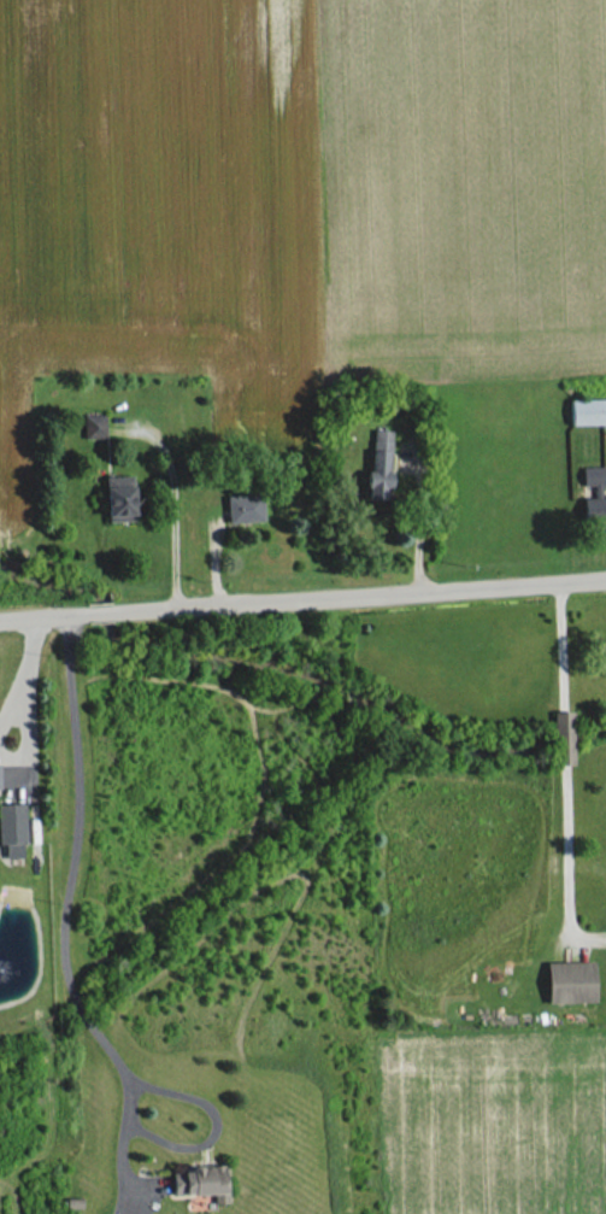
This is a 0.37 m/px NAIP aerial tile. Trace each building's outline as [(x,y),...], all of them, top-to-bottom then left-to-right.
[(568,400),(569,426),(605,425),(605,399),(568,400)] [(136,483),(107,481),(105,521),(134,522),(136,483)] [(227,496),(227,522),(262,522),(261,495),(227,496)] [(25,845),(23,804),(0,805),(0,845),(25,845)] [(594,962),(546,963),(547,1004),(595,1003),(594,962)] [(171,1195),(212,1196),(212,1204),(226,1204),(227,1170),(172,1169),(171,1195)]
